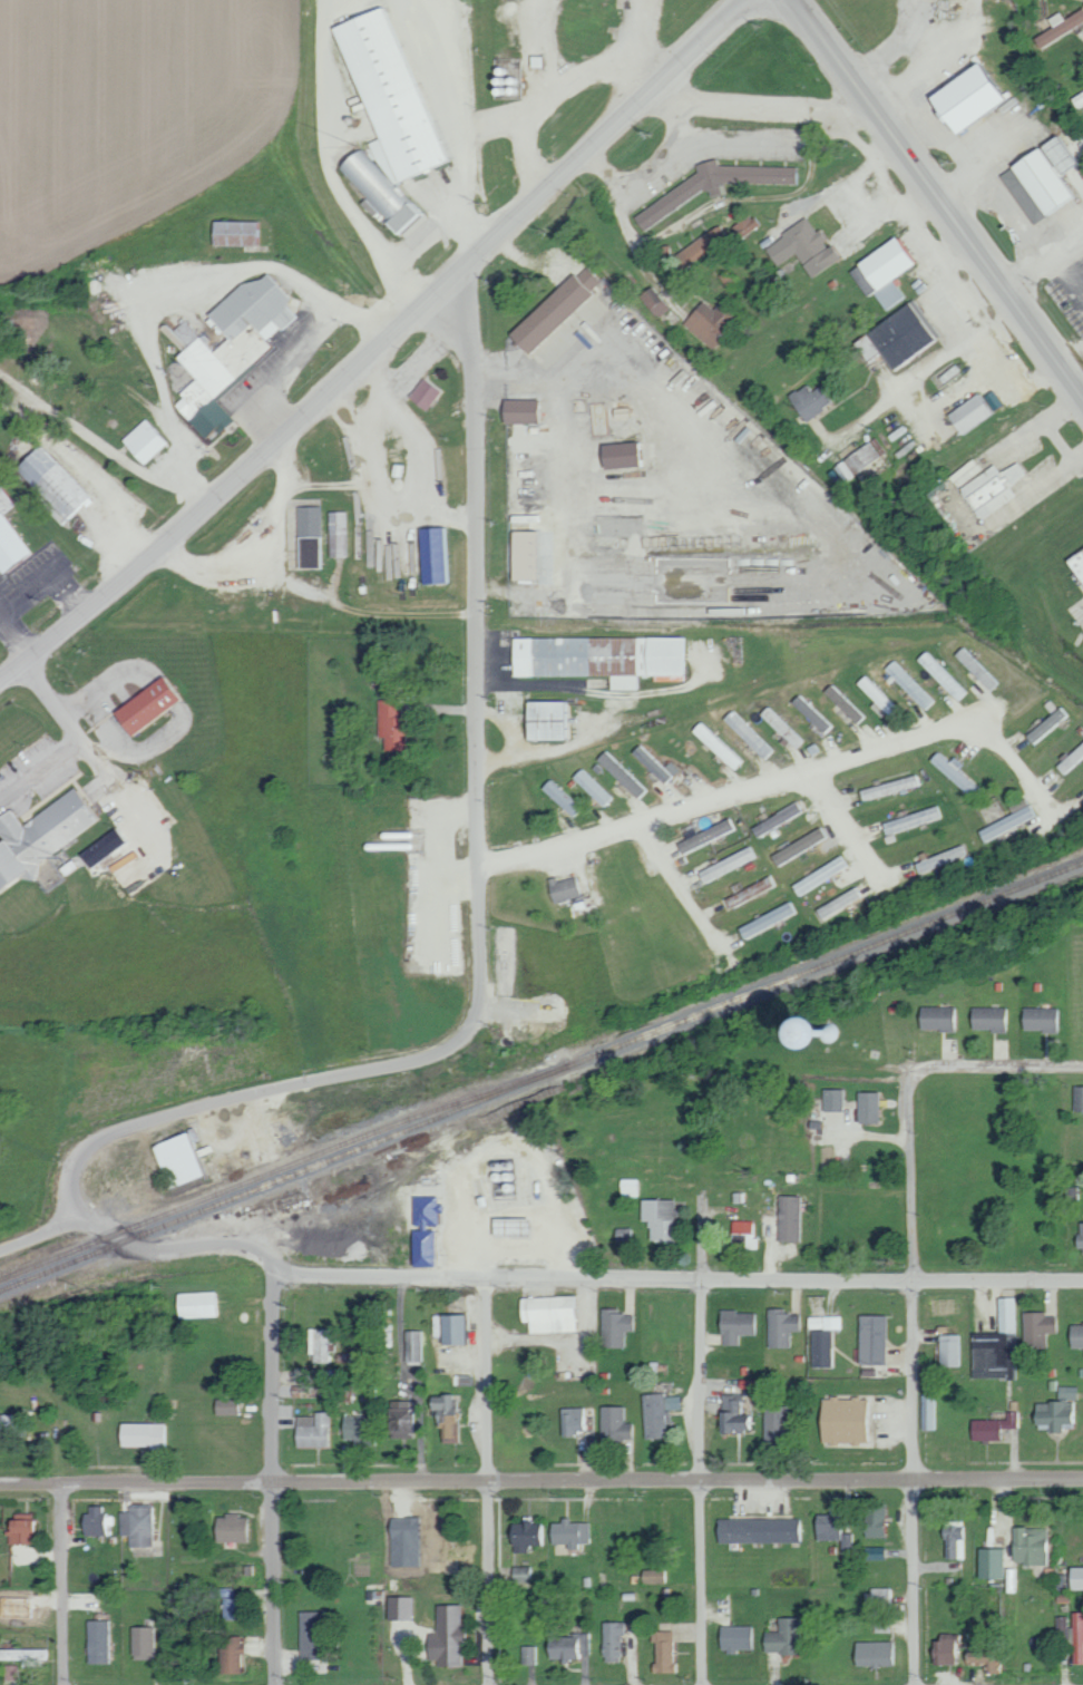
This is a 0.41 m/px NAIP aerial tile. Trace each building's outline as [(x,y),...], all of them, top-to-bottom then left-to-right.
[(330,24),(371,140),(366,142),(358,149),(346,153),(333,167),(364,197),(358,204),(371,216),(379,223),(392,236),(402,232),(421,212),(391,184),(391,183),(451,162),(439,150),(430,124),(433,120),(432,117),(419,106),(413,87),(417,83),(410,64),(400,55),(397,47),(400,45),(389,15),(380,6),(330,24)] [(1058,12),(1046,18),(1050,28),(1031,37),(1034,45),(1082,24),(1082,11),(1082,8),(1060,18),(1058,12)] [(921,95),(946,135),(1000,103),(975,63),(921,95)] [(1073,107),(1082,103),(1082,88),(1068,96),(1073,107)] [(1029,224),(1073,198),(1058,173),(1072,164),(1055,135),(996,170),(1029,224)] [(793,167),(717,166),(714,161),(695,161),(695,174),(630,215),(639,229),(703,188),(707,195),(718,195),(718,182),(792,184),(793,167)] [(729,228),(739,240),(756,224),(746,213),(729,228)] [(794,253),(807,276),(836,259),(828,245),(824,247),(809,218),(762,244),(773,265),(794,253)] [(259,246),(259,221),(209,221),(209,245),(259,246)] [(846,269),(865,297),(872,292),(883,309),(902,297),(890,280),(914,263),(895,235),(846,269)] [(204,314),(224,339),(209,351),(182,320),(170,330),(164,322),(158,327),(177,351),(172,356),(192,380),(176,393),(180,398),(172,404),(204,443),(231,420),(214,399),(235,381),(234,379),(270,349),(264,342),(297,314),(259,268),(204,314)] [(505,335),(524,355),(599,284),(584,268),(575,276),(571,272),(505,335)] [(655,318),(667,307),(648,285),(636,296),(655,318)] [(681,323),(710,349),(739,317),(720,300),(711,310),(701,300),(681,323)] [(851,341),(864,359),(876,351),(888,370),(937,337),(913,300),(851,341)] [(423,411),(438,391),(420,378),(406,398),(423,411)] [(816,387),(809,392),(804,384),(786,396),(802,422),(828,405),(816,387)] [(1001,404),(990,390),(980,397),(975,391),(944,416),(960,436),(1001,404)] [(539,423),(539,400),(498,400),(498,423),(539,423)] [(118,441),(141,465),(164,443),(142,419),(118,441)] [(844,483),(884,452),(872,436),(832,467),(844,483)] [(12,467),(41,498),(39,501),(58,521),(88,495),(39,442),(12,467)] [(947,476),(979,520),(1013,495),(1006,486),(1023,474),(1013,461),(997,473),(990,464),(980,471),(971,458),(947,476)] [(29,552),(2,514),(13,506),(0,487),(0,572),(29,552)] [(294,568),(322,568),(322,558),(318,558),(319,506),(295,506),(294,568)] [(327,557),(348,556),(347,511),(327,512),(327,557)] [(447,527),(416,528),(418,583),(449,582),(447,527)] [(509,580),(533,580),(533,531),(509,531),(509,580)] [(1082,592),(1082,545),(1062,559),(1082,592)] [(686,637),(511,638),(511,676),(608,675),(608,690),(640,690),(640,676),(652,675),(652,680),(686,679),(686,637)] [(883,668),(923,711),(935,700),(895,658),(883,668)] [(932,677),(943,686),(952,675),(942,666),(932,677)] [(902,708),(864,674),(855,684),(893,718),(902,708)] [(109,711),(124,735),(176,702),(161,678),(109,711)] [(823,691),(855,726),(865,717),(833,682),(823,691)] [(832,723),(799,692),(790,702),(822,733),(832,723)] [(570,739),(569,701),(522,702),(524,741),(570,739)] [(804,739),(767,705),(758,715),(795,749),(804,739)] [(1022,736),(1032,747),(1065,717),(1056,707),(1022,736)] [(775,748),(732,709),(721,720),(764,760),(775,748)] [(692,729),(732,772),(743,762),(703,718),(692,729)] [(1053,765),(1062,776),(1082,758),(1082,740),(1053,765)] [(630,753),(663,784),(679,768),(671,760),(665,766),(640,742),(630,753)] [(636,799),(647,788),(606,749),(596,760),(636,799)] [(572,778),(602,806),(612,795),(582,767),(572,778)] [(858,789),(861,800),(917,786),(914,775),(858,789)] [(571,817),(581,806),(551,777),(540,788),(571,817)] [(73,787),(20,825),(8,808),(0,814),(0,885),(16,874),(19,878),(97,822),(73,787)] [(1007,807),(1010,814),(976,830),(981,842),(1035,816),(1026,797),(1007,807)] [(801,813),(796,802),(749,826),(755,837),(801,813)] [(880,823),(883,835),(917,825),(913,813),(880,823)] [(675,842),(679,853),(736,829),(731,818),(675,842)] [(824,837),(817,826),(769,856),(776,867),(824,837)] [(88,869),(123,842),(112,828),(78,855),(88,869)] [(758,857),(752,845),(696,872),(701,883),(758,857)] [(848,867),(842,855),(790,884),(796,896),(848,867)] [(722,899),(727,910),(777,885),(772,874),(722,899)] [(553,904),(580,895),(574,876),(557,881),(555,876),(545,879),(553,904)] [(820,921),(859,899),(852,888),(814,910),(820,921)] [(797,912),(792,901),(736,928),(741,939),(797,912)] [(952,1030),(952,1006),(918,1006),(917,1029),(952,1030)] [(1005,1007),(970,1006),(969,1030),(1005,1031),(1005,1007)] [(1057,1031),(1057,1007),(1022,1007),(1021,1030),(1057,1031)] [(1074,1086),(1074,1111),(1082,1112),(1082,1086),(1074,1086)] [(841,1089),(822,1089),(822,1111),(841,1111),(841,1089)] [(877,1092),(856,1092),(856,1123),(878,1123),(877,1092)] [(150,1144),(166,1187),(202,1173),(185,1130),(150,1144)] [(409,1266),(431,1266),(431,1227),(434,1227),(434,1196),(410,1195),(410,1228),(409,1228),(409,1266)] [(799,1195),(777,1195),(776,1241),(798,1241),(799,1195)] [(639,1220),(648,1221),(648,1241),(674,1242),(675,1200),(640,1199),(639,1220)] [(523,1236),(524,1219),(488,1218),(488,1235),(523,1236)] [(757,1232),(751,1232),(752,1221),(731,1220),(730,1247),(756,1248),(757,1232)] [(177,1318),(220,1316),(219,1291),(176,1293),(177,1318)] [(527,1333),(577,1330),(576,1295),(517,1298),(518,1321),(526,1320),(527,1333)] [(975,1378),(1009,1378),(1009,1349),(1021,1349),(1020,1297),(1000,1298),(1000,1337),(975,1337),(975,1378)] [(768,1347),(790,1347),(790,1331),(799,1331),(799,1314),(785,1313),(785,1308),(768,1308),(768,1347)] [(599,1347),(622,1347),(622,1330),(630,1331),(630,1310),(599,1310),(599,1347)] [(759,1334),(758,1310),(719,1311),(719,1345),(738,1345),(738,1335),(759,1334)] [(1048,1333),(1058,1333),(1057,1316),(1048,1316),(1048,1311),(1025,1312),(1027,1349),(1049,1348),(1048,1333)] [(438,1344),(468,1343),(467,1313),(437,1314),(438,1344)] [(886,1315),(859,1314),(859,1364),(885,1364),(886,1315)] [(832,1367),(832,1329),(843,1328),(843,1316),(811,1316),(812,1367),(832,1367)] [(1071,1324),(1071,1348),(1082,1348),(1082,1324),(1071,1324)] [(312,1362),(333,1362),(332,1328),(306,1329),(307,1354),(312,1354),(312,1362)] [(424,1361),(423,1330),(404,1330),(404,1361),(424,1361)] [(941,1366),(962,1366),(963,1335),(941,1334),(941,1366)] [(1060,1398),(1078,1399),(1079,1386),(1060,1386),(1060,1398)] [(645,1438),(666,1438),(665,1393),(644,1394),(645,1438)] [(720,1432),(753,1432),(754,1414),(742,1414),(742,1394),(721,1394),(720,1432)] [(456,1443),(457,1400),(450,1400),(450,1395),(431,1395),(430,1427),(441,1428),(441,1442),(456,1443)] [(937,1430),(938,1395),(926,1395),(925,1429),(937,1430)] [(666,1397),(666,1409),(680,1409),(680,1396),(666,1397)] [(866,1443),(866,1398),(821,1397),(821,1443),(866,1443)] [(238,1398),(213,1399),(213,1414),(238,1414),(238,1398)] [(409,1400),(387,1400),(387,1438),(410,1437),(409,1400)] [(1073,1428),(1072,1401),(1035,1403),(1036,1428),(1051,1428),(1051,1433),(1064,1432),(1064,1428),(1073,1428)] [(764,1440),(783,1441),(784,1406),(764,1405),(764,1440)] [(625,1406),(600,1407),(601,1441),(633,1440),(632,1422),(625,1422),(625,1406)] [(587,1433),(587,1407),(561,1408),(562,1434),(587,1433)] [(328,1447),(328,1412),(314,1411),(314,1416),(295,1416),(294,1446),(328,1447)] [(1008,1419),(971,1420),(972,1440),(999,1440),(999,1428),(1019,1428),(1018,1411),(1007,1411),(1008,1419)] [(0,1414),(0,1436),(27,1437),(28,1415),(0,1414)] [(368,1417),(341,1416),(341,1441),(368,1442),(368,1417)] [(117,1446),(167,1447),(168,1423),(118,1422),(117,1446)] [(104,1506),(87,1505),(87,1513),(80,1513),(80,1535),(109,1536),(109,1527),(114,1527),(115,1516),(104,1515),(104,1506)] [(885,1506),(864,1506),(865,1537),(886,1537),(885,1506)] [(150,1546),(150,1507),(118,1508),(118,1535),(127,1535),(127,1547),(150,1546)] [(839,1514),(815,1515),(816,1540),(840,1540),(839,1514)] [(30,1515),(5,1515),(5,1543),(29,1544),(30,1515)] [(249,1542),(250,1516),(213,1515),(212,1541),(249,1542)] [(417,1566),(418,1517),(389,1517),(388,1566),(417,1566)] [(799,1519),(717,1518),(717,1542),(799,1543),(799,1519)] [(506,1522),(507,1544),(518,1544),(519,1551),(527,1551),(527,1545),(545,1544),(544,1521),(506,1522)] [(588,1521),(560,1521),(560,1522),(548,1523),(549,1546),(576,1545),(576,1543),(589,1542),(588,1521)] [(948,1559),(968,1558),(967,1525),(942,1525),(942,1539),(948,1539),(948,1559)] [(1012,1564),(1047,1564),(1048,1528),(1013,1527),(1012,1564)] [(885,1547),(866,1547),(866,1560),(885,1560),(885,1547)] [(1004,1579),(1004,1549),(979,1548),(978,1578),(1004,1579)] [(1070,1566),(1069,1589),(1082,1589),(1082,1567),(1070,1566)] [(667,1569),(642,1570),(642,1583),(667,1582),(667,1569)] [(894,1609),(895,1588),(872,1587),(871,1608),(894,1609)] [(410,1597),(386,1596),(386,1620),(410,1620),(410,1597)] [(221,1619),(245,1619),(244,1597),(221,1598),(221,1619)] [(435,1634),(426,1634),(426,1659),(436,1659),(436,1666),(462,1666),(462,1626),(461,1626),(461,1604),(435,1604),(435,1634)] [(298,1612),(299,1657),(323,1656),(323,1648),(332,1648),(331,1611),(298,1612)] [(1073,1664),(1082,1664),(1082,1612),(1073,1612),(1073,1664)] [(1058,1639),(1071,1639),(1070,1616),(1057,1616),(1058,1639)] [(764,1631),(763,1652),(794,1653),(794,1617),(779,1617),(779,1631),(764,1631)] [(892,1631),(892,1619),(876,1619),(876,1632),(892,1631)] [(85,1620),(85,1663),(105,1663),(106,1620),(85,1620)] [(602,1662),(620,1662),(621,1623),(603,1622),(602,1662)] [(737,1651),(737,1649),(755,1649),(755,1625),(719,1626),(720,1652),(737,1651)] [(152,1626),(129,1627),(130,1657),(152,1656),(152,1626)] [(672,1631),(654,1631),(654,1663),(651,1664),(651,1673),(673,1672),(672,1631)] [(932,1663),(959,1664),(959,1634),(938,1633),(937,1647),(933,1647),(932,1663)] [(547,1636),(547,1659),(590,1658),(589,1635),(547,1636)] [(218,1636),(218,1673),(240,1673),(240,1636),(218,1636)] [(854,1666),(894,1667),(895,1641),(855,1641),(854,1666)] [(538,1646),(522,1646),(523,1665),(539,1664),(538,1646)] [(1000,1673),(1001,1649),(964,1648),(964,1664),(985,1665),(985,1672),(1000,1673)] [(2,1679),(15,1680),(16,1665),(3,1665),(2,1679)]
